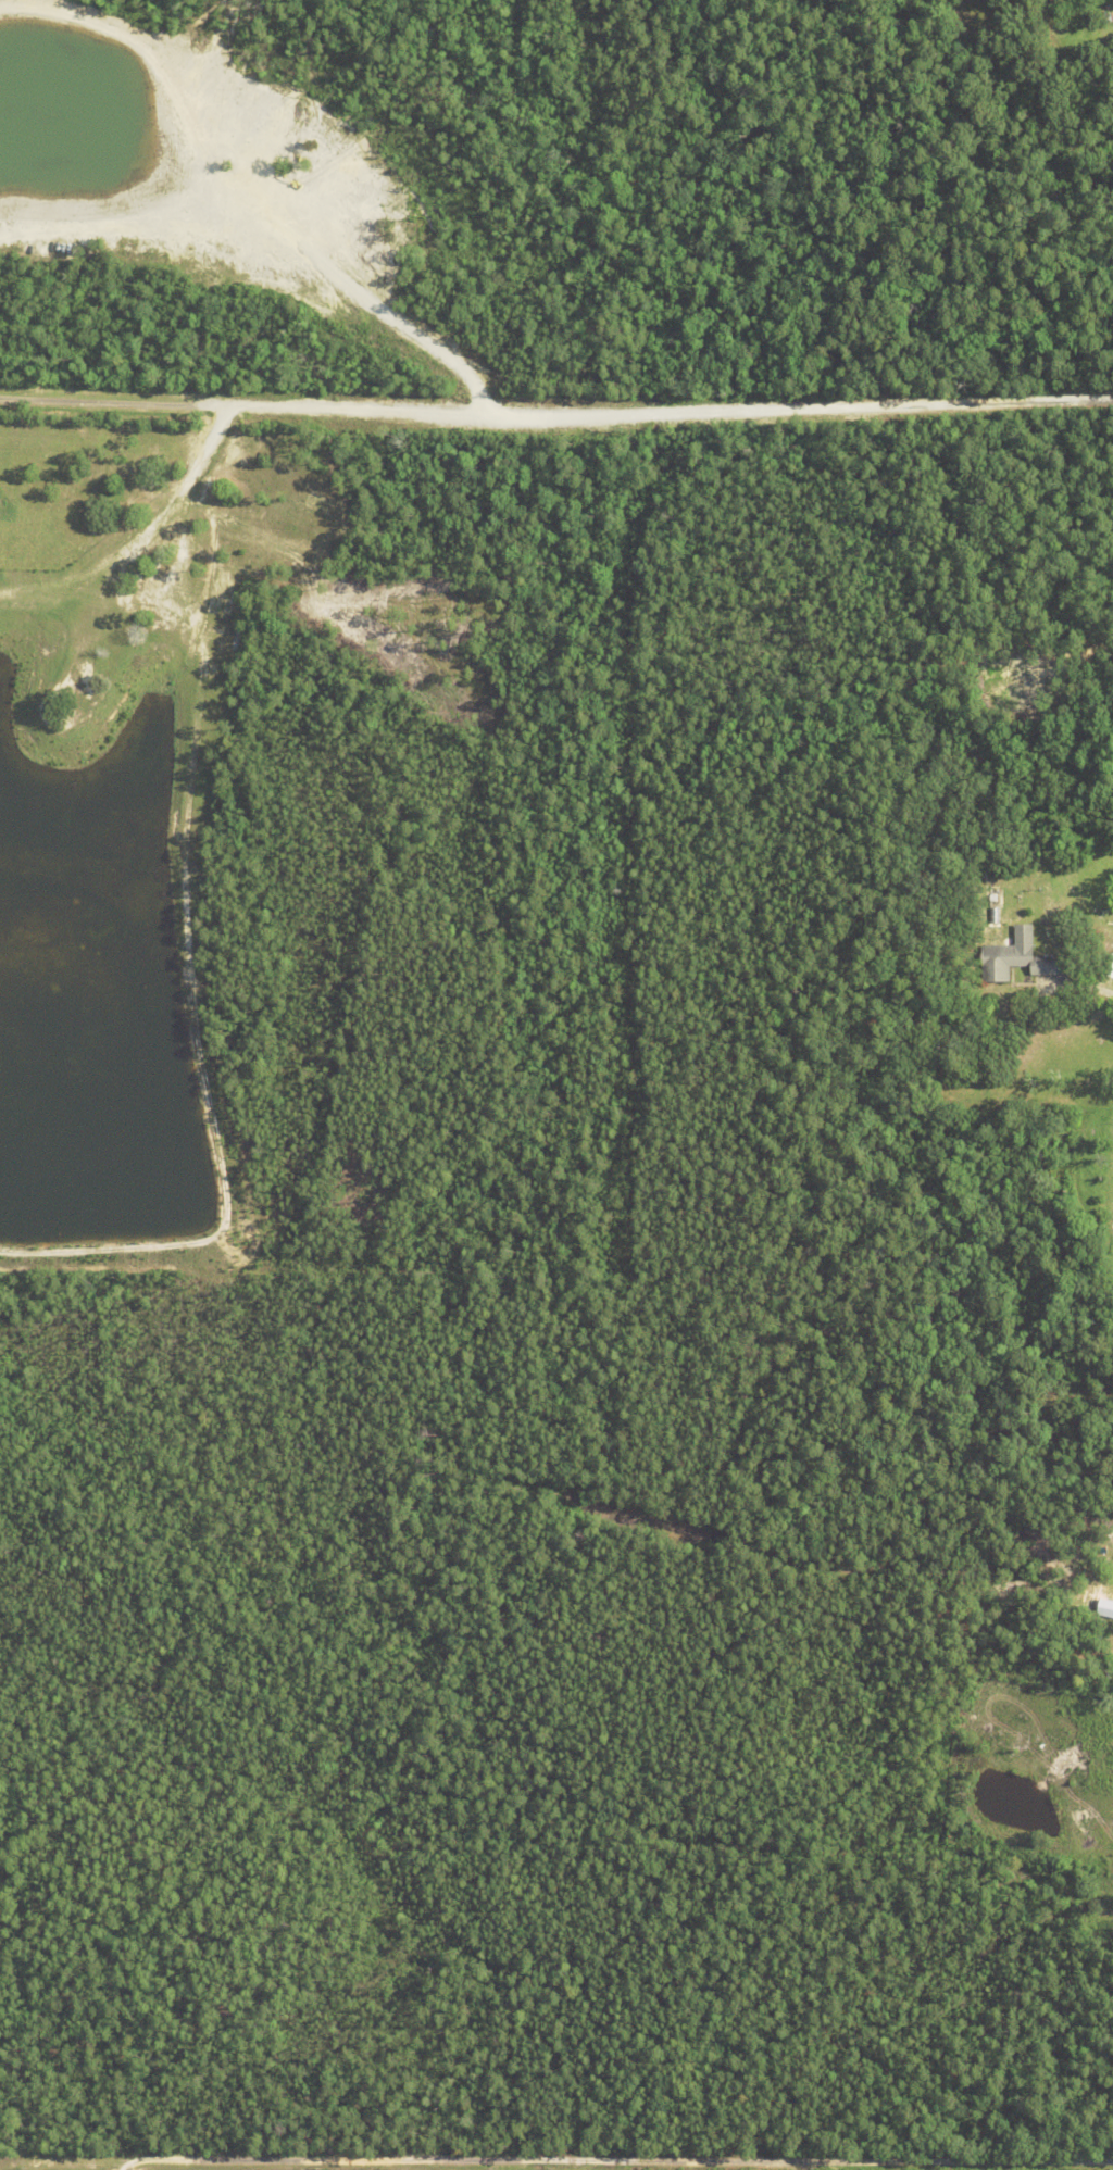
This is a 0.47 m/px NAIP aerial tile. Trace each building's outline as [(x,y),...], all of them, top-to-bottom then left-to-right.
[(990,924),(990,910),(989,910),(989,893),(1001,893),(1001,910),(999,910),(999,924),(990,924)] [(1071,956),(1072,975),(1031,975),(1031,966),(1010,966),(1010,981),(983,982),(981,946),(1015,945),(1015,924),(1033,924),(1034,957),(1071,956)] [(1112,1619),(1112,1600),(1106,1597),(1099,1614),(1112,1619)]
